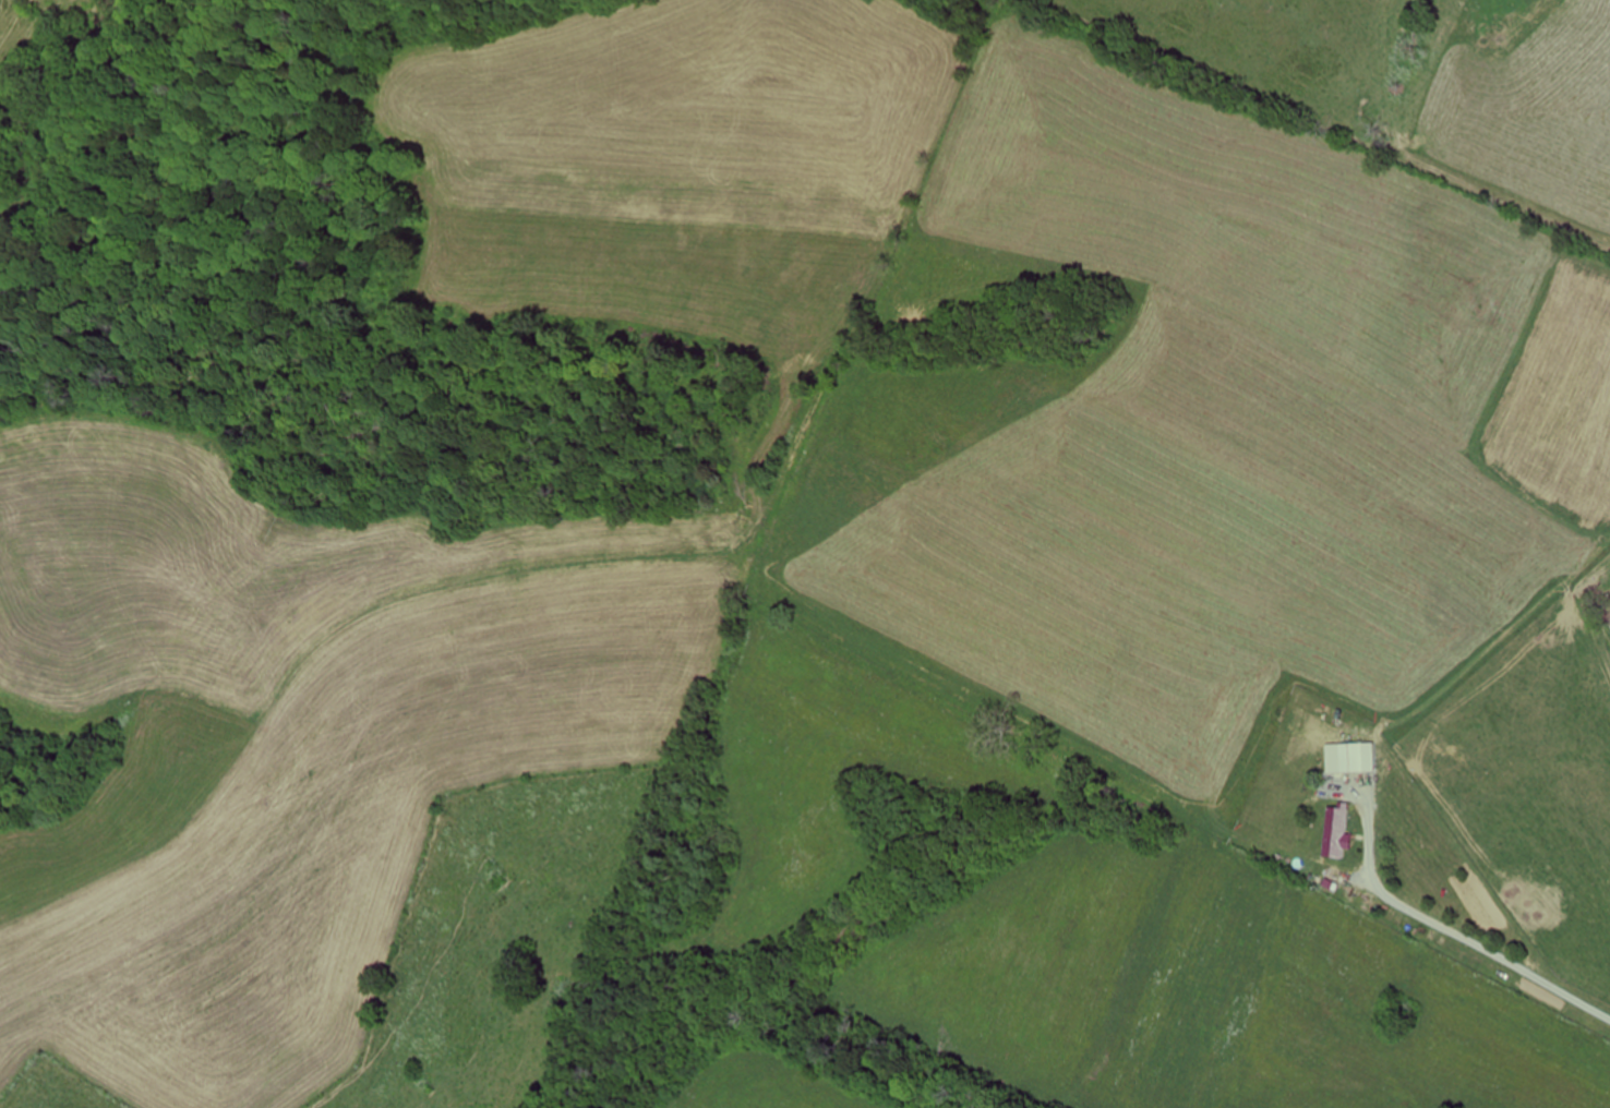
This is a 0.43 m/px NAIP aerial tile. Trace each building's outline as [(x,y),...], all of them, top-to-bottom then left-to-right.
[(1358,744),(1341,744),(1341,774),(1358,774),(1358,744)] [(1323,857),(1343,860),(1349,810),(1329,808),(1323,857)]
